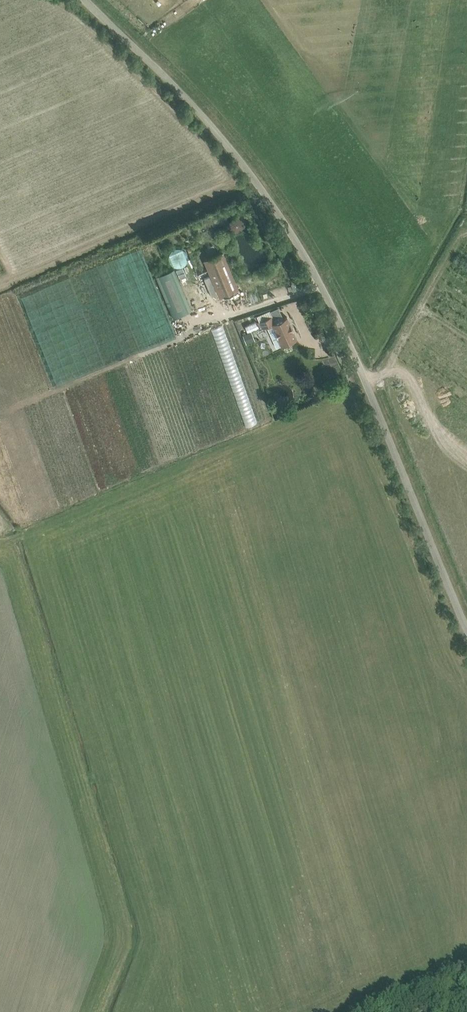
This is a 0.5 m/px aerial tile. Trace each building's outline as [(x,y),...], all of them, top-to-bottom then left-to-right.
[(204,260),(219,297),(238,289),(223,252),(204,260)] [(263,328),(267,326),(277,348),(297,339),(287,316),(274,322),(271,316),(259,321),(263,328)]
